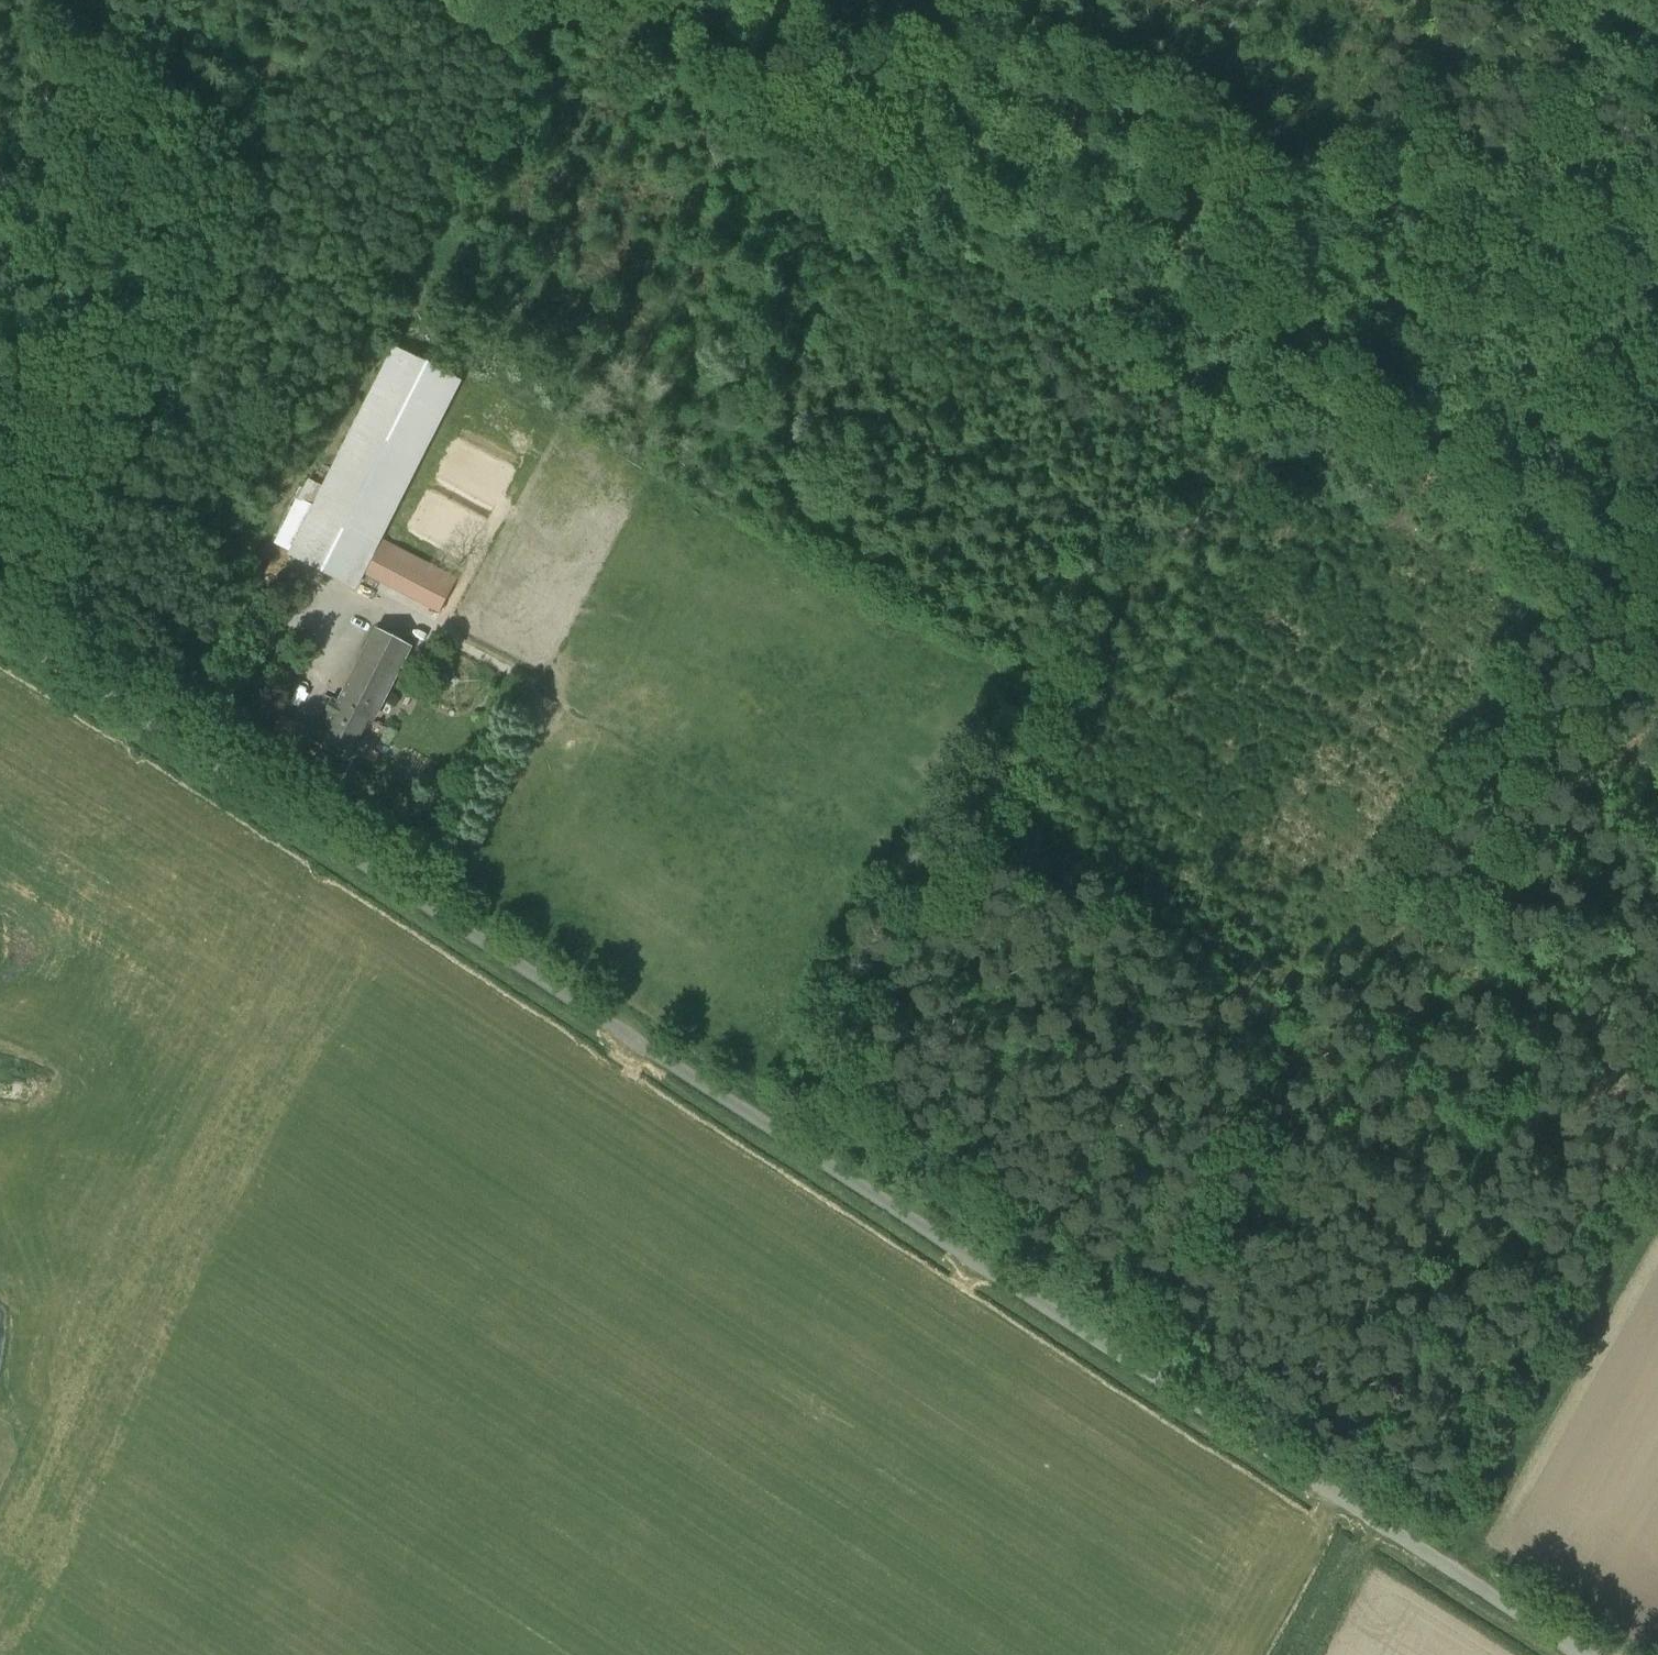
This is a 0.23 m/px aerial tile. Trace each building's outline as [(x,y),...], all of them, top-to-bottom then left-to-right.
[(472,362),(392,324),(290,535),(442,608),(465,561),(392,526),(472,362)] [(419,626),(379,605),(323,710),(363,731),(419,626)] [(293,760),(311,732),(284,714),(265,743),(293,760)]
